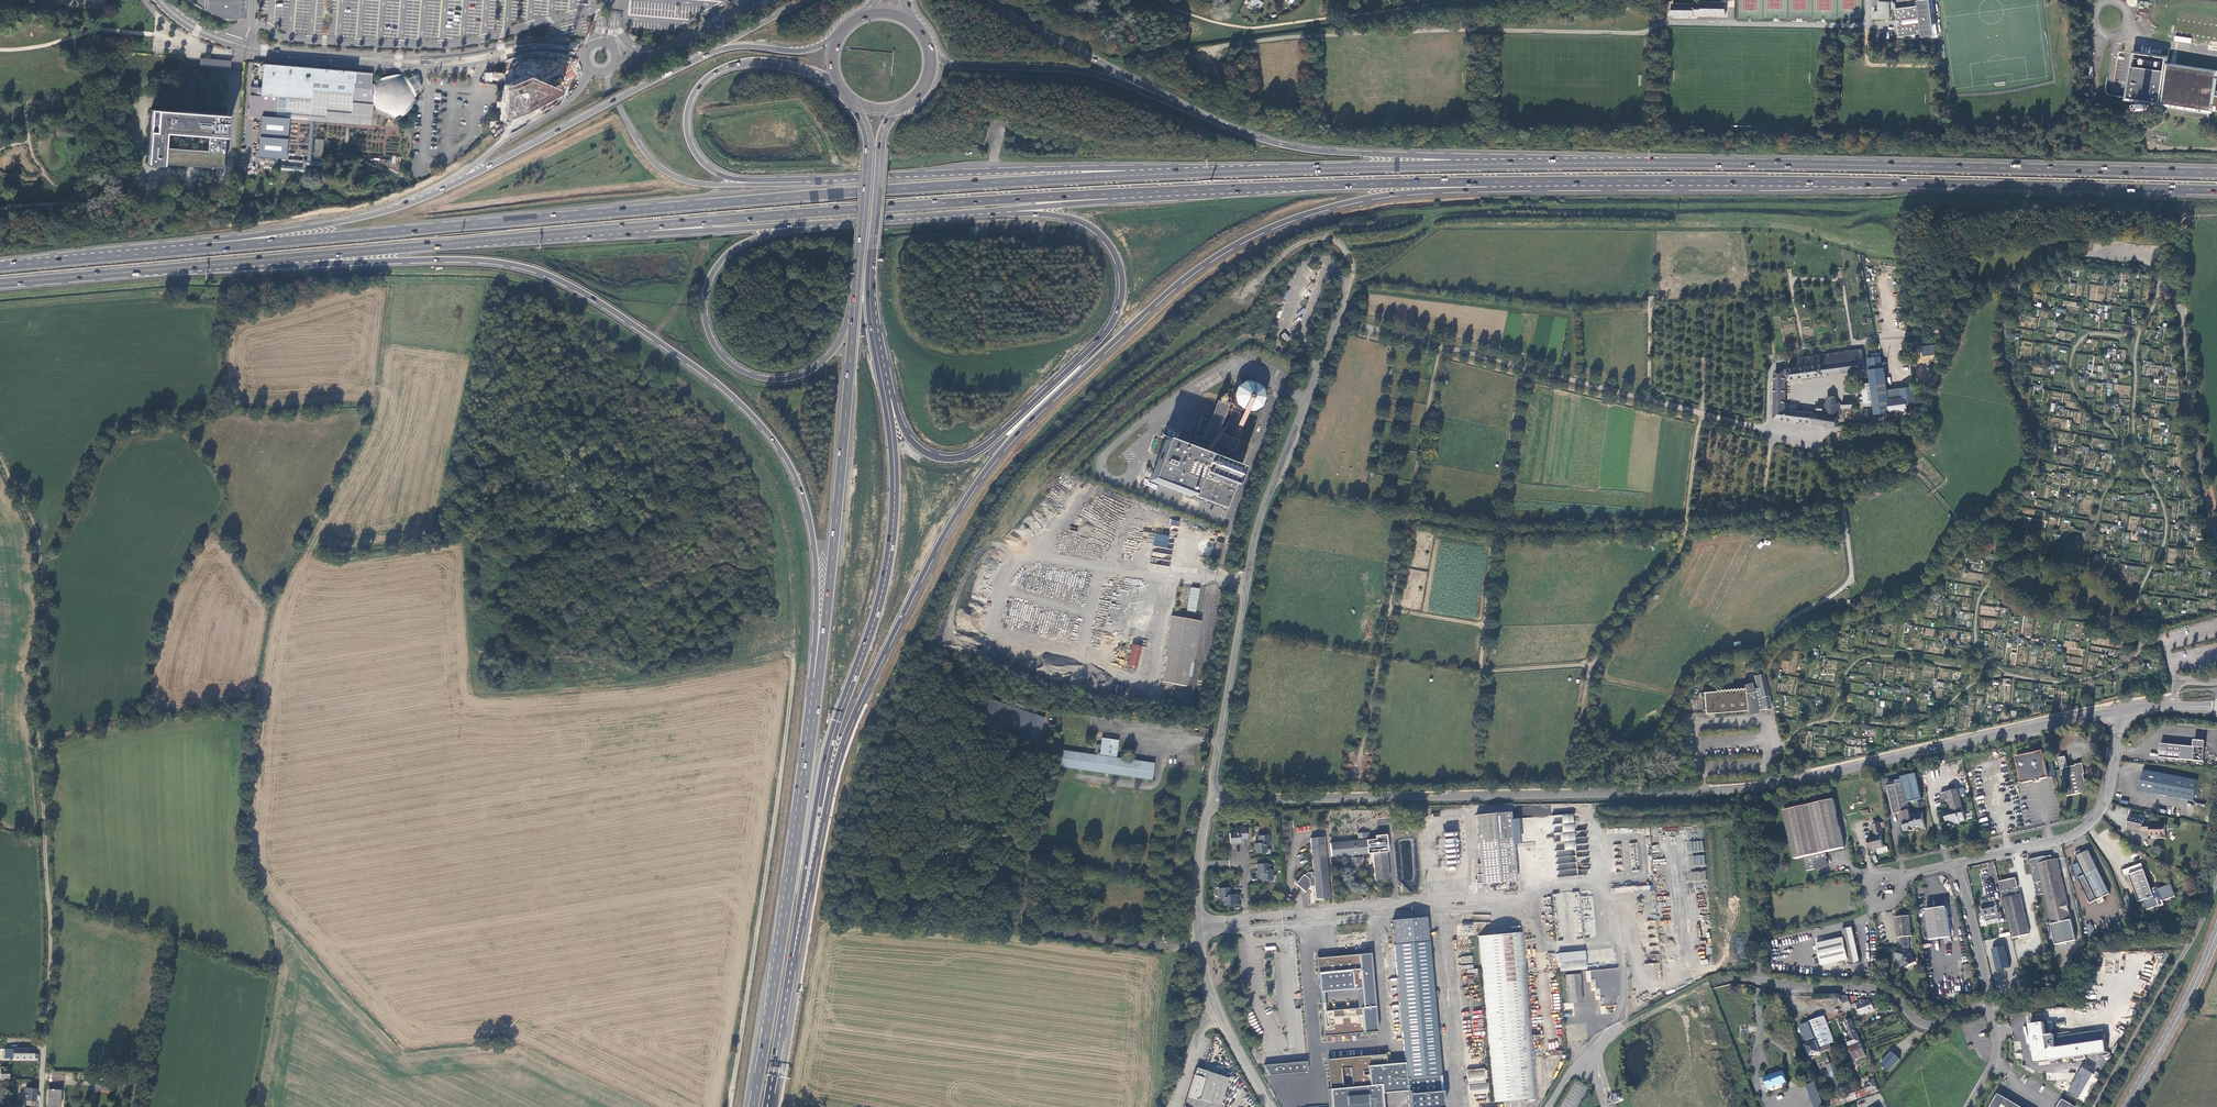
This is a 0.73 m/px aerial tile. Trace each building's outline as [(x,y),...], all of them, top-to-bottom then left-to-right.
[(239,0),(190,0),(191,1),(197,5),(203,9),(206,10),(214,14),(221,17),(225,18),(229,19),(238,18),(239,0)] [(1244,1),(1249,3),(1247,7),(1256,12),(1261,2),(1262,0),(1245,0),(1244,1)] [(1922,6),(1896,9),(1898,21),(1900,21),(1901,25),(1898,25),(1900,37),(1926,34),(1926,37),(1933,36),(1930,21),(1929,21),(1928,17),(1930,17),(1928,1),(1921,2),(1922,6)] [(1672,4),(1672,16),(1694,17),(1694,14),(1725,15),(1725,2),(1701,2),(1701,4),(1672,4)] [(1891,2),(1879,2),(1879,12),(1879,13),(1874,13),(1874,19),(1891,19),(1891,9),(1891,2)] [(2215,86),(2216,74),(2178,68),(2169,66),(2169,64),(2166,64),(2166,59),(2135,54),(2128,99),(2140,101),(2138,113),(2149,114),(2150,111),(2209,120),(2215,86)] [(2169,64),(2169,66),(2178,68),(2179,66),(2176,65),(2177,56),(2173,56),(2172,65),(2169,64)] [(229,71),(230,62),(199,59),(198,69),(229,71)] [(418,102),(416,100),(417,99),(415,91),(418,89),(422,87),(414,75),(411,77),(407,80),(403,74),(375,82),(373,94),(370,94),(372,73),(262,65),(261,89),(250,88),(249,96),(248,116),(261,117),(284,118),(284,114),(326,117),(326,111),(351,113),(351,115),(372,116),(372,104),(373,108),(399,118),(414,105),(418,102)] [(528,75),(506,84),(504,117),(511,120),(529,113),(564,95),(565,91),(528,75)] [(147,163),(223,168),(227,114),(151,108),(147,163)] [(371,126),(372,116),(351,115),(351,113),(326,111),(326,117),(284,114),(284,118),(289,119),(310,120),(314,121),(371,126)] [(284,118),(261,117),(258,157),(286,159),(289,119),(284,118)] [(977,141),(984,143),(989,126),(981,124),(977,141)] [(328,129),(327,144),(354,146),(355,132),(328,129)] [(324,139),(315,139),(313,161),(322,161),(323,152),(324,139)] [(321,166),(322,161),(313,161),(311,160),(307,160),(303,160),(302,167),(276,165),(275,170),(307,172),(307,165),(321,166)] [(2162,324),(2164,306),(2157,305),(2156,324),(2162,324)] [(2018,320),(2021,320),(2022,315),(2027,316),(2027,314),(2024,313),(2025,310),(2023,310),(2022,314),(2019,314),(2018,320)] [(1289,339),(1284,333),(1281,335),(1286,341),(1289,339)] [(1935,341),(1927,342),(1928,346),(1923,347),(1924,356),(1937,354),(1935,341)] [(1790,380),(1865,369),(1863,349),(1799,358),(1800,363),(1795,364),(1796,368),(1788,369),(1790,380)] [(1881,356),(1870,357),(1872,369),(1883,367),(1881,356)] [(1915,386),(1901,388),(1903,397),(1889,399),(1888,390),(1885,367),(1883,367),(1872,369),(1870,369),(1871,382),(1874,402),(1876,414),(1909,410),(1909,408),(1913,407),(1912,404),(1917,404),(1915,386)] [(1817,403),(1818,413),(1797,410),(1797,405),(1785,403),(1786,369),(1783,369),(1783,368),(1781,368),(1781,370),(1775,371),(1774,419),(1813,424),(1838,427),(1840,416),(1827,414),(1823,414),(1823,403),(1817,403)] [(1242,412),(1252,413),(1260,407),(1264,398),(1262,389),(1254,382),(1244,382),(1236,387),(1232,396),(1234,405),(1242,412)] [(1871,382),(1861,384),(1864,403),(1874,402),(1871,382)] [(1903,397),(1901,388),(1888,390),(1889,399),(1903,397)] [(1827,403),(1823,403),(1823,414),(1827,414),(1836,414),(1841,414),(1840,403),(1836,403),(1836,396),(1826,396),(1827,403)] [(1227,405),(1216,401),(1209,420),(1201,439),(1233,451),(1237,441),(1217,433),(1227,405)] [(1201,439),(1209,420),(1200,417),(1193,436),(1201,439)] [(1241,469),(1165,440),(1150,481),(1226,510),(1241,469)] [(1150,564),(1170,567),(1178,521),(1172,520),(1169,536),(1155,533),(1150,564)] [(1213,557),(1220,559),(1224,542),(1217,541),(1213,557)] [(1197,612),(1199,588),(1190,587),(1188,611),(1197,612)] [(1200,621),(1171,616),(1167,635),(1165,647),(1164,656),(1167,657),(1162,682),(1186,686),(1190,661),(1193,661),(1200,621)] [(1933,636),(1935,630),(1926,628),(1924,634),(1933,636)] [(1127,664),(1137,666),(1142,646),(1131,644),(1127,664)] [(1755,686),(1759,703),(1766,702),(1765,697),(1767,696),(1763,680),(1764,680),(1762,674),(1753,676),(1755,683),(1755,686)] [(1750,705),(1759,703),(1755,686),(1755,683),(1748,684),(1743,685),(1742,690),(1702,695),(1704,715),(1746,711),(1746,705),(1750,705)] [(1045,718),(991,698),(981,722),(1037,742),(1045,718)] [(1060,750),(1058,766),(1151,780),(1153,764),(1115,758),(1118,740),(1102,738),(1099,755),(1060,750)] [(2166,744),(2165,758),(2201,761),(2202,747),(2197,747),(2197,741),(2192,740),(2192,746),(2166,744)] [(2016,757),(2021,784),(2048,778),(2042,751),(2016,757)] [(2067,797),(2081,794),(2088,793),(2085,781),(2084,782),(2082,774),(2084,774),(2081,763),(2075,765),(2075,766),(2066,768),(2065,764),(2066,764),(2064,757),(2058,759),(2059,765),(2061,765),(2062,769),(2060,769),(2067,797)] [(1189,782),(1191,772),(1182,770),(1180,780),(1189,782)] [(2192,801),(2196,780),(2141,770),(2137,790),(2192,801)] [(1900,811),(1903,825),(1904,825),(1911,823),(1910,817),(1906,801),(1922,797),(1916,772),(1909,773),(1910,779),(1900,782),(1900,779),(1896,779),(1897,782),(1888,784),(1887,787),(1893,813),(1900,811)] [(1958,797),(1957,789),(1940,793),(1939,795),(1941,802),(1945,801),(1945,803),(1949,803),(1950,811),(1947,812),(1946,809),(1942,810),(1946,825),(1949,824),(1950,825),(1959,823),(1959,822),(1964,821),(1958,797)] [(1844,847),(1833,798),(1784,810),(1795,858),(1803,856),(1806,870),(1816,868),(1816,866),(1827,863),(1825,851),(1844,847)] [(1013,820),(1016,804),(1004,802),(1001,818),(1013,820)] [(1924,828),(1921,811),(1916,812),(1916,815),(1912,816),(1910,817),(1911,823),(1904,825),(1906,832),(1912,830),(1913,826),(1917,825),(1918,827),(1922,826),(1923,828),(1924,828)] [(1511,819),(1510,812),(1476,815),(1482,884),(1516,881),(1513,844),(1511,819)] [(1571,814),(1551,816),(1552,825),(1572,823),(1571,814)] [(2128,828),(2142,831),(2144,823),(2145,818),(2130,815),(2128,828)] [(1282,841),(1292,841),(1292,821),(1282,821),(1282,841)] [(1572,823),(1552,825),(1553,833),(1573,832),(1572,823)] [(1870,850),(1883,847),(1880,834),(1882,834),(1879,823),(1871,825),(1873,836),(1875,836),(1875,838),(1866,839),(1867,845),(1869,845),(1870,850)] [(2144,823),(2142,831),(2149,831),(2149,837),(2159,836),(2159,839),(2167,839),(2166,825),(2159,825),(2158,823),(2144,823)] [(1247,839),(1246,827),(1235,828),(1235,832),(1229,832),(1230,843),(1240,843),(1240,840),(1247,839)] [(1573,832),(1553,833),(1554,842),(1574,840),(1573,832)] [(1270,846),(1269,834),(1257,835),(1258,843),(1254,843),(1255,853),(1265,853),(1265,854),(1270,854),(1270,849),(1266,850),(1266,846),(1270,846)] [(1330,898),(1324,837),(1310,838),(1313,872),(1307,872),(1305,875),(1303,874),(1295,884),(1305,892),(1310,886),(1314,886),(1315,900),(1322,900),(1322,898),(1330,898)] [(1330,843),(1331,857),(1352,855),(1358,855),(1368,854),(1366,840),(1330,843)] [(1574,840),(1554,842),(1555,851),(1575,849),(1574,840)] [(1389,879),(1387,852),(1386,852),(1386,848),(1379,848),(1379,852),(1373,853),(1375,880),(1389,879)] [(2072,855),(2073,857),(2076,863),(2070,866),(2089,904),(2095,901),(2108,894),(2086,850),(2079,854),(2077,850),(2073,853),(2072,855)] [(1358,855),(1352,855),(1352,857),(1350,857),(1351,865),(1361,864),(1360,857),(1358,857),(1358,855)] [(2041,894),(2053,945),(2073,941),(2055,859),(2049,860),(2048,855),(2041,857),(2041,856),(2027,859),(2035,895),(2041,894)] [(1268,869),(1268,863),(1256,864),(1257,874),(1261,873),(1261,881),(1273,880),(1272,869),(1268,869)] [(2148,890),(2141,870),(2126,875),(2133,895),(2136,894),(2142,911),(2154,907),(2153,902),(2154,902),(2154,903),(2158,901),(2158,900),(2159,900),(2159,901),(2172,897),(2168,884),(2155,889),(2153,888),(2148,890)] [(1178,875),(1168,883),(1171,887),(1182,880),(1178,875)] [(1997,882),(2010,939),(2027,935),(2018,895),(2015,896),(2013,889),(2016,889),(2014,879),(1997,882)] [(1996,916),(1997,916),(1994,901),(1995,900),(1991,884),(1983,886),(1988,905),(1989,905),(1989,906),(1981,908),(1984,919),(1985,918),(1985,922),(1996,919),(1996,916)] [(1230,895),(1230,887),(1218,888),(1219,899),(1223,899),(1223,905),(1235,904),(1234,894),(1230,895)] [(1176,902),(1165,910),(1168,914),(1179,907),(1176,902)] [(1950,937),(1945,906),(1924,909),(1929,940),(1950,937)] [(1910,936),(1908,915),(1894,917),(1896,937),(1898,937),(1899,944),(1898,947),(1897,947),(1894,958),(1900,960),(1905,968),(1914,962),(1907,949),(1908,944),(1907,936),(1910,936)] [(1429,941),(1427,917),(1392,920),(1394,944),(1429,941)] [(1860,962),(1851,927),(1840,929),(1842,937),(1814,944),(1815,947),(1811,948),(1812,952),(1816,951),(1820,967),(1847,959),(1849,965),(1860,962)] [(1172,929),(1161,936),(1164,941),(1175,933),(1172,929)] [(1538,1099),(1522,932),(1478,936),(1494,1103),(1515,1101),(1538,1099)] [(1394,944),(1405,1063),(1408,1092),(1409,1106),(1445,1106),(1435,998),(1439,998),(1438,991),(1434,991),(1430,941),(1429,941),(1394,944)] [(2008,967),(2004,945),(1991,948),(1996,970),(2008,967)] [(1584,951),(1558,953),(1558,962),(1585,960),(1584,951)] [(1319,959),(1322,991),(1358,988),(1360,1007),(1324,1010),(1326,1035),(1379,1030),(1372,954),(1319,959)] [(1585,960),(1558,962),(1559,971),(1586,969),(1585,960)] [(1617,968),(1585,970),(1586,982),(1590,982),(1591,991),(1595,991),(1596,999),(1603,999),(1603,1009),(1620,1007),(1617,968)] [(1565,975),(1567,1004),(1582,1002),(1579,974),(1565,975)] [(1851,1005),(1848,997),(1840,998),(1844,1009),(1852,1007),(1851,1005)] [(1851,1005),(1852,1007),(1857,1005),(1861,1015),(1875,1011),(1873,1005),(1871,1005),(1869,1001),(1864,1003),(1863,1001),(1858,1003),(1856,998),(1850,999),(1852,1004),(1851,1005)] [(1824,1016),(1810,1022),(1816,1038),(1817,1041),(1819,1048),(1830,1044),(1834,1042),(1824,1016)] [(1849,1045),(1859,1041),(1851,1018),(1845,1020),(1851,1037),(1847,1039),(1849,1045)] [(1810,1022),(1801,1025),(1807,1041),(1816,1038),(1810,1022)] [(2044,1022),(2030,1025),(2032,1037),(2029,1037),(2029,1040),(2032,1040),(2034,1049),(2036,1061),(2049,1059),(2050,1061),(2075,1057),(2086,1055),(2107,1052),(2105,1041),(2048,1049),(2044,1022)] [(1817,1041),(1805,1046),(1809,1057),(1821,1052),(1820,1049),(1819,1048),(1817,1041)] [(1865,1056),(1859,1041),(1849,1045),(1855,1060),(1865,1056)] [(38,1060),(38,1055),(34,1055),(34,1050),(4,1049),(4,1059),(38,1060)] [(1892,1052),(1881,1064),(1889,1072),(1900,1059),(1892,1052)] [(1405,1063),(1388,1064),(1387,1053),(1328,1058),(1332,1106),(1385,1106),(1384,1094),(1408,1092),(1405,1063)] [(1309,1071),(1308,1061),(1265,1065),(1271,1075),(1309,1071)] [(1834,1063),(1826,1066),(1836,1091),(1841,1089),(1842,1089),(1836,1075),(1839,1074),(1834,1063)] [(2079,1098),(2092,1072),(2080,1066),(2067,1092),(2079,1098)] [(1486,1068),(1467,1070),(1469,1095),(1488,1093),(1486,1068)] [(0,1069),(0,1081),(9,1080),(9,1070),(6,1070),(6,1069),(0,1069)] [(1202,1071),(1196,1069),(1192,1082),(1187,1097),(1198,1101),(1199,1101),(1199,1100),(1220,1106),(1229,1079),(1202,1071)] [(1783,1070),(1763,1077),(1768,1089),(1787,1082),(1783,1070)] [(1867,1095),(1878,1091),(1874,1080),(1868,1082),(1869,1084),(1864,1086),(1865,1090),(1867,1095)] [(1805,1084),(1813,1106),(1823,1106),(1814,1081),(1805,1084)] [(25,1101),(35,1102),(36,1090),(26,1089),(25,1101)] [(1841,1089),(1836,1091),(1839,1100),(1844,1098),(1841,1089)] [(1840,1104),(1841,1105),(1846,1103),(1867,1095),(1865,1090),(1844,1098),(1839,1100),(1840,1104)] [(47,1106),(60,1106),(61,1092),(48,1091),(47,1106)] [(1998,1093),(1991,1106),(2022,1106),(1998,1093)] [(1185,1106),(1196,1106),(1198,1101),(1187,1097),(1184,1106),(1185,1106)] [(2063,1099),(2058,1106),(2075,1106),(2076,1106),(2063,1099)]
